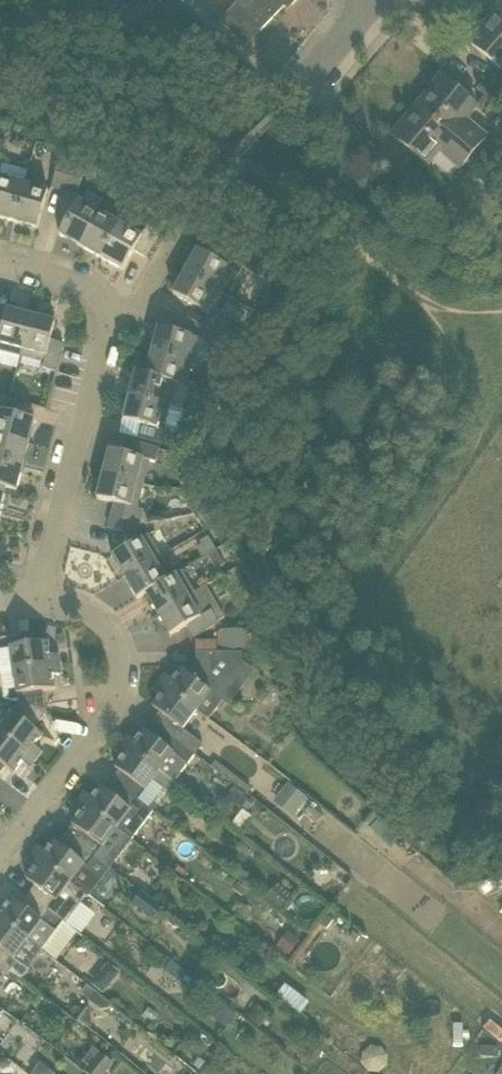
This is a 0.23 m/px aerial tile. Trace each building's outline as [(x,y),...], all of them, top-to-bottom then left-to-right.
[(233,35),(248,19),(261,31),(290,1),(293,4),(297,0),(239,0),(219,21),(233,35)] [(470,43),(501,70),(501,20),(494,14),(470,43)] [(477,107),(441,77),(417,106),(474,153),(487,137),(466,120),(477,107)] [(417,106),(393,136),(428,165),(439,152),(460,169),(474,153),(417,106)] [(65,192),(74,164),(61,160),(52,188),(65,192)] [(65,192),(78,196),(87,168),(74,164),(65,192)] [(0,180),(0,217),(14,221),(25,184),(1,177),(0,180)] [(128,196),(132,187),(118,179),(113,188),(128,196)] [(14,221),(38,228),(49,191),(25,184),(14,221)] [(81,247),(100,213),(78,201),(60,234),(81,247)] [(121,224),(100,213),(81,247),(102,258),(121,224)] [(146,258),(160,233),(148,226),(143,236),(121,224),(102,258),(124,270),(135,251),(146,258)] [(239,274),(243,268),(272,285),(281,270),(251,253),(246,262),(221,247),(214,260),(198,250),(186,272),(221,293),(234,271),(239,274)] [(186,272),(173,294),(209,314),(221,293),(186,272)] [(32,316),(8,310),(3,328),(0,327),(0,351),(21,356),(32,316)] [(57,372),(64,344),(51,340),(56,322),(32,316),(21,356),(45,362),(43,368),(57,372)] [(209,328),(235,340),(241,327),(214,316),(209,328)] [(199,338),(159,328),(152,352),(192,362),(199,338)] [(235,340),(209,328),(203,341),(230,352),(235,340)] [(241,358),(250,362),(251,362),(256,349),(246,345),(241,358)] [(186,386),(192,362),(152,352),(147,374),(186,386)] [(190,388),(186,386),(147,374),(136,371),(130,396),(184,410),(190,388)] [(221,398),(228,383),(219,379),(212,393),(221,398)] [(205,407),(213,412),(221,398),(212,393),(205,407)] [(142,425),(138,438),(177,448),(182,432),(179,431),(184,410),(130,396),(124,420),(142,425)] [(18,401),(0,397),(0,436),(29,444),(36,420),(15,414),(18,401)] [(0,436),(0,461),(23,467),(29,444),(0,436)] [(159,449),(131,442),(128,455),(110,450),(104,474),(144,485),(150,461),(156,463),(159,449)] [(7,488),(7,489),(17,491),(23,467),(0,461),(0,486),(7,488)] [(138,508),(144,485),(104,474),(98,498),(116,503),(112,516),(140,523),(144,510),(138,508)] [(112,516),(109,529),(137,536),(140,523),(112,516)] [(116,532),(113,541),(120,543),(123,533),(116,532)] [(112,556),(125,578),(160,557),(148,535),(112,556)] [(208,556),(217,551),(209,537),(200,542),(208,556)] [(225,565),(217,551),(208,556),(217,569),(225,565)] [(160,557),(125,578),(138,599),(146,593),(171,577),(160,557)] [(146,593),(159,614),(194,593),(181,571),(171,577),(146,593)] [(207,585),(206,586),(194,593),(159,614),(171,635),(187,626),(194,637),(218,621),(225,617),(207,585)] [(31,631),(29,621),(18,622),(20,633),(31,631)] [(246,628),(222,629),(223,650),(247,650),(246,628)] [(0,636),(0,646),(33,644),(33,634),(0,636)] [(221,650),(220,639),(197,640),(198,651),(221,650)] [(11,647),(0,649),(0,664),(1,672),(62,664),(60,654),(50,655),(49,642),(11,647)] [(243,662),(242,652),(218,652),(196,652),(197,666),(190,676),(181,669),(173,680),(165,674),(159,682),(197,710),(209,719),(223,701),(217,696),(243,662)] [(19,704),(48,712),(45,691),(55,689),(53,676),(63,674),(62,664),(1,672),(4,700),(19,704)] [(196,754),(203,744),(183,729),(197,710),(159,682),(153,690),(161,696),(153,707),(160,712),(153,722),(196,754)] [(37,761),(43,752),(35,746),(43,735),(35,729),(48,712),(19,704),(13,712),(0,729),(0,733),(37,761)] [(196,754),(153,722),(144,730),(135,742),(128,735),(122,743),(175,782),(196,754)] [(37,761),(0,733),(0,775),(6,767),(15,773),(23,763),(31,769),(37,761)] [(117,784),(138,800),(146,790),(153,780),(173,795),(180,786),(175,782),(122,743),(116,751),(124,757),(116,768),(124,774),(117,784)] [(307,798),(289,782),(274,802),(293,817),(307,798)] [(132,840),(145,823),(154,811),(138,800),(117,784),(110,794),(101,787),(93,798),(85,792),(79,800),(132,840)] [(235,786),(228,800),(248,811),(254,802),(245,795),(246,792),(235,786)] [(111,868),(132,840),(79,800),(73,808),(81,814),(66,834),(111,868)] [(402,835),(375,811),(364,823),(390,848),(402,835)] [(39,846),(33,854),(88,895),(90,896),(111,868),(66,834),(58,844),(55,842),(47,852),(39,846)] [(67,924),(88,895),(33,854),(27,862),(35,868),(27,879),(35,885),(28,895),(65,923),(67,924)] [(242,897),(248,890),(239,883),(233,890),(242,897)] [(279,886),(270,898),(280,906),(289,895),(279,886)] [(142,891),(133,904),(155,920),(164,907),(142,891)] [(43,951),(65,923),(28,895),(21,905),(12,898),(4,909),(0,906),(0,919),(43,951)] [(329,916),(322,925),(327,929),(334,920),(329,916)] [(10,971),(22,980),(30,970),(43,951),(0,919),(0,963),(10,971)] [(287,930),(277,943),(291,953),(300,939),(287,930)] [(93,983),(105,992),(121,971),(109,962),(93,983)] [(165,970),(179,981),(185,973),(171,962),(165,970)] [(3,980),(10,971),(0,963),(0,984),(3,980)] [(90,1001),(97,992),(88,984),(81,993),(89,998),(88,999),(90,1001)] [(310,1003),(286,984),(277,996),(301,1015),(310,1003)] [(113,1004),(97,992),(90,1001),(102,1009),(110,1008),(113,1004)] [(214,1019),(225,1005),(215,998),(204,1012),(214,1019)] [(93,1025),(92,1010),(88,1007),(79,1019),(90,1029),(93,1025)] [(199,1039),(203,1035),(196,1030),(193,1034),(199,1039)] [(474,1045),(474,1057),(483,1056),(498,1056),(500,1054),(500,1046),(474,1045)] [(115,1063),(94,1047),(79,1066),(89,1073),(106,1073),(115,1063)]
